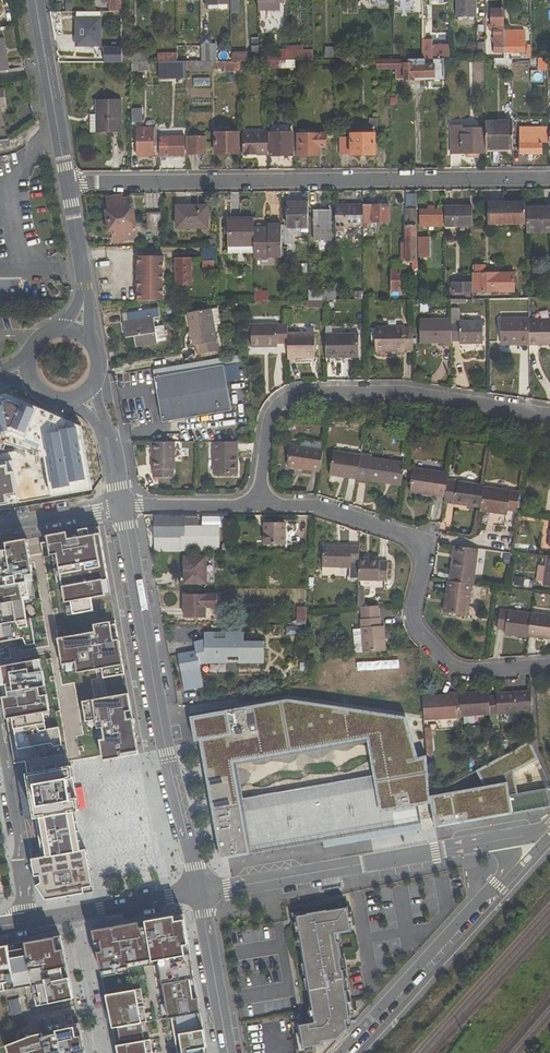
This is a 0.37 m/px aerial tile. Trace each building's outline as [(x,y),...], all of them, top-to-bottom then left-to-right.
[(103,12),(122,12),(122,0),(103,0),(103,12)] [(457,17),(477,17),(477,0),(457,0),(457,17)] [(504,30),(504,9),(491,9),(492,27),(494,27),(495,53),(505,53),(504,30)] [(100,20),(77,20),(77,46),(100,45),(100,20)] [(526,52),(525,29),(504,30),(505,53),(526,52)] [(0,39),(0,72),(10,70),(5,38),(0,39)] [(423,57),(450,58),(450,43),(424,42),(423,57)] [(478,58),(486,58),(486,43),(478,43),(478,58)] [(213,45),(204,46),(205,61),(214,61),(213,45)] [(202,46),(193,46),(193,48),(186,49),(186,61),(187,61),(202,61),(202,46)] [(334,48),(325,48),(325,57),(334,57),(334,48)] [(295,60),(313,60),(313,51),(287,49),(287,60),(295,60)] [(149,51),(122,51),(123,62),(132,62),(149,62),(149,51)] [(240,61),(248,61),(248,52),(238,52),(238,61),(240,61)] [(177,61),(177,54),(158,54),(158,62),(159,62),(177,61)] [(341,60),(333,60),(334,68),(377,67),(377,59),(357,60),(347,60),(341,60)] [(377,67),(377,69),(397,69),(397,59),(395,59),(377,59),(377,67)] [(397,79),(405,79),(405,80),(415,80),(415,78),(445,77),(445,59),(422,59),(397,59),(397,69),(397,79)] [(512,67),(512,59),(495,59),(495,67),(512,67)] [(225,61),(190,62),(190,72),(214,71),(214,70),(226,69),(225,61)] [(131,71),(149,71),(149,62),(132,62),(131,71)] [(187,72),(187,62),(170,63),(170,73),(187,72)] [(122,101),(97,100),(97,115),(90,115),(90,133),(121,134),(122,101)] [(132,109),(132,122),(140,122),(140,109),(132,109)] [(513,149),(513,122),(486,122),(486,129),(487,150),(513,149)] [(487,150),(486,129),(461,129),(462,126),(453,126),(453,153),(487,153),(487,150)] [(153,129),(137,129),(138,156),(153,155),(153,129)] [(542,154),(542,144),(548,144),(548,129),(520,129),(520,154),(542,154)] [(243,132),(244,156),(269,155),(269,131),(243,132)] [(215,154),(240,154),(240,133),(214,133),(215,154)] [(294,133),(271,133),(271,155),(294,155),(294,133)] [(325,134),(299,135),(299,155),(319,155),(319,147),(325,147),(325,134)] [(352,134),(352,137),(340,137),(340,155),(352,154),(352,156),(374,156),(374,134),(352,134)] [(185,136),(160,137),(160,156),(185,156),(185,136)] [(187,137),(187,155),(207,155),(206,137),(187,137)] [(407,204),(416,205),(417,195),(407,194),(407,204)] [(122,197),(108,199),(110,211),(107,212),(109,222),(134,218),(131,199),(122,200),(122,197)] [(307,203),(288,203),(288,228),(308,228),(307,203)] [(488,203),(489,224),(499,224),(499,203),(488,203)] [(526,224),(525,203),(499,203),(499,224),(526,224)] [(336,204),(336,227),(363,227),(363,206),(363,204),(336,204)] [(363,227),(363,229),(368,230),(368,223),(390,223),(390,205),(363,206),(363,227)] [(208,206),(178,206),(178,228),(208,228),(208,206)] [(435,206),(428,206),(428,210),(420,210),(420,227),(443,227),(443,209),(435,210),(435,206)] [(446,206),(446,227),(472,227),(472,206),(446,206)] [(527,232),(549,232),(549,207),(527,208),(527,232)] [(404,243),(405,261),(417,261),(416,209),(407,209),(407,243),(404,243)] [(314,212),(315,229),(331,229),(331,212),(314,212)] [(147,217),(147,228),(162,229),(161,217),(147,217)] [(109,222),(111,232),(113,231),(115,242),(123,241),(123,237),(137,235),(134,218),(109,222)] [(228,219),(228,246),(254,246),(254,228),(254,219),(228,219)] [(282,257),(281,225),(268,225),(269,228),(254,228),(254,246),(254,258),(282,257)] [(430,237),(419,237),(419,258),(430,258),(430,237)] [(214,261),(216,261),(216,247),(203,247),(203,275),(214,275),(214,261)] [(163,256),(137,256),(138,302),(165,302),(163,256)] [(177,285),(191,285),(190,259),(176,259),(177,285)] [(402,270),(391,270),(392,292),(402,292),(402,270)] [(500,293),(500,273),(472,274),(473,283),(473,293),(500,293)] [(500,273),(500,293),(515,292),(515,273),(500,273)] [(473,293),(473,283),(452,283),(452,293),(473,293)] [(255,301),(267,301),(267,291),(255,292),(255,301)] [(158,309),(132,314),(133,320),(124,321),(126,338),(135,336),(137,347),(157,344),(154,318),(159,317),(158,309)] [(200,354),(219,351),(212,310),(187,314),(194,346),(198,345),(200,354)] [(501,318),(501,341),(522,342),(522,345),(530,345),(529,320),(529,318),(501,318)] [(444,343),(444,346),(452,346),(452,341),(451,322),(451,319),(420,320),(421,344),(444,343)] [(538,341),(549,341),(549,320),(529,320),(530,345),(538,345),(538,341)] [(484,344),(483,321),(451,322),(452,341),(460,341),(460,344),(484,344)] [(251,325),(252,348),(278,348),(278,344),(288,344),(288,333),(287,324),(251,325)] [(413,327),(405,327),(404,327),(375,327),(375,352),(405,352),(405,351),(414,351),(413,327)] [(288,344),(288,360),(296,360),(296,359),(315,359),(315,333),(288,333),(288,344)] [(326,334),(326,355),(331,355),(331,358),(344,358),(344,355),(359,355),(359,334),(326,334)] [(222,358),(153,370),(163,422),(231,410),(222,358)] [(228,382),(240,380),(238,364),(226,366),(228,382)] [(43,430),(60,434),(63,421),(46,417),(43,430)] [(153,442),(152,469),(153,469),(153,477),(174,478),(175,442),(153,442)] [(238,442),(213,442),(214,474),(238,474),(238,442)] [(320,472),(323,450),(291,446),(288,467),(320,472)] [(360,455),(333,451),(330,475),(357,479),(360,456),(360,455)] [(366,481),(390,484),(391,481),(402,482),(405,463),(360,456),(357,479),(356,482),(366,484),(366,481)] [(448,480),(449,473),(414,468),(410,492),(445,498),(448,480)] [(483,487),(483,485),(448,480),(445,498),(444,503),(480,508),(483,487)] [(507,515),(507,510),(517,512),(520,493),(483,487),(480,508),(480,511),(507,515)] [(156,537),(185,537),(185,528),(199,528),(199,518),(156,517),(156,537)] [(267,531),(264,531),(264,543),(286,543),(286,524),(267,524),(267,531)] [(71,602),(73,615),(93,611),(91,599),(105,596),(103,582),(108,581),(100,535),(95,536),(89,537),(88,530),(79,531),(67,533),(47,537),(49,546),(50,556),(57,555),(59,568),(63,587),(65,603),(71,602)] [(31,600),(28,583),(34,582),(33,574),(27,540),(6,544),(7,551),(0,552),(0,643),(23,639),(27,646),(35,644),(31,619),(27,620),(24,601),(31,600)] [(359,557),(360,546),(325,545),(322,568),(351,570),(351,562),(359,563),(359,557)] [(479,549),(454,546),(449,580),(472,584),(473,584),(479,549)] [(381,561),(381,558),(359,557),(359,563),(358,580),(379,581),(381,580),(387,581),(388,561),(381,561)] [(206,583),(206,558),(185,558),(185,583),(206,583)] [(447,580),(443,612),(468,616),(472,584),(449,580),(447,580)] [(185,617),(205,617),(206,608),(216,608),(216,594),(207,594),(206,596),(185,595),(185,617)] [(358,620),(359,628),(352,628),(350,631),(351,654),(386,651),(384,626),(381,626),(380,606),(359,607),(360,620),(358,620)] [(307,607),(297,607),(297,625),(306,625),(307,612),(307,607)] [(500,610),(498,629),(505,630),(504,634),(528,638),(528,636),(531,614),(500,610)] [(549,639),(549,616),(531,613),(531,614),(528,636),(549,639)] [(77,673),(101,669),(103,679),(125,675),(123,665),(120,649),(115,650),(113,641),(113,638),(111,626),(110,622),(94,625),(95,632),(58,639),(62,665),(76,663),(77,673)] [(239,663),(264,663),(264,641),(244,642),(244,632),(226,632),(226,639),(214,639),(214,632),(204,632),(204,640),(195,642),(196,650),(178,654),(185,691),(204,687),(200,665),(203,664),(227,663),(227,657),(239,657),(239,663)] [(59,727),(47,729),(45,723),(43,712),(50,711),(47,695),(41,696),(39,688),(45,686),(43,671),(41,660),(21,663),(0,667),(0,681),(1,686),(7,685),(9,696),(3,697),(7,719),(13,718),(14,729),(18,749),(52,743),(54,746),(62,745),(59,727)] [(459,693),(459,692),(449,693),(449,695),(423,697),(424,720),(461,717),(459,693)] [(497,698),(498,714),(533,712),(532,692),(497,694),(497,698)] [(489,698),(489,694),(470,696),(470,693),(459,693),(461,717),(498,714),(497,698),(489,698)] [(131,711),(128,694),(92,700),(82,701),(86,722),(87,727),(97,725),(97,729),(102,728),(104,739),(99,740),(102,754),(103,760),(139,754),(132,719),(127,719),(126,711),(131,711)] [(371,828),(421,820),(419,806),(413,775),(362,784),(366,807),(362,808),(360,801),(303,811),(300,796),(241,806),(240,799),(234,762),(367,738),(393,734),(389,714),(288,699),(190,717),(195,742),(200,741),(221,859),(324,841),(325,847),(373,839),(371,828)] [(240,799),(241,806),(300,796),(303,811),(360,801),(362,808),(366,807),(362,784),(413,775),(419,806),(431,803),(430,797),(427,756),(418,758),(406,717),(389,714),(393,734),(367,738),(374,774),(240,799)] [(436,827),(549,807),(549,806),(549,788),(510,795),(504,776),(538,759),(531,741),(476,771),(482,790),(430,797),(431,803),(434,817),(436,827)] [(27,771),(44,768),(42,758),(25,761),(27,771)] [(74,852),(68,812),(79,810),(77,799),(73,777),(71,766),(27,773),(35,818),(45,816),(52,855),(31,859),(33,876),(39,875),(40,882),(35,886),(44,899),(93,891),(85,850),(74,852)] [(371,828),(373,839),(423,830),(421,820),(371,828)] [(293,1023),(298,1052),(326,1052),(349,1028),(348,1021),(351,1020),(337,934),(352,931),(348,907),(329,910),(328,909),(307,913),(307,914),(297,916),(315,1019),(293,1023)] [(200,1048),(205,1047),(202,1030),(198,1031),(195,1014),(199,1013),(196,998),(193,999),(189,980),(193,979),(189,955),(185,956),(183,947),(188,946),(183,922),(175,923),(174,918),(145,923),(146,928),(140,929),(139,924),(93,933),(96,944),(101,943),(102,952),(98,953),(101,973),(128,968),(128,965),(152,961),(152,963),(158,961),(168,1019),(176,1017),(179,1034),(182,1052),(201,1052),(200,1048)] [(32,985),(36,1006),(41,1005),(49,1003),(72,998),(68,978),(63,979),(61,968),(65,967),(62,950),(56,951),(54,938),(25,943),(8,946),(0,948),(0,991),(6,990),(5,983),(14,981),(15,988),(32,985)] [(136,990),(107,996),(113,1028),(118,1027),(120,1041),(144,1037),(142,1023),(136,990)] [(38,1018),(41,1032),(31,1034),(6,1044),(9,1052),(78,1052),(78,1051),(83,1049),(79,1034),(75,1034),(73,1026),(70,1012),(63,1013),(43,1017),(38,1018)] [(117,1045),(118,1052),(147,1052),(145,1040),(117,1045)]
